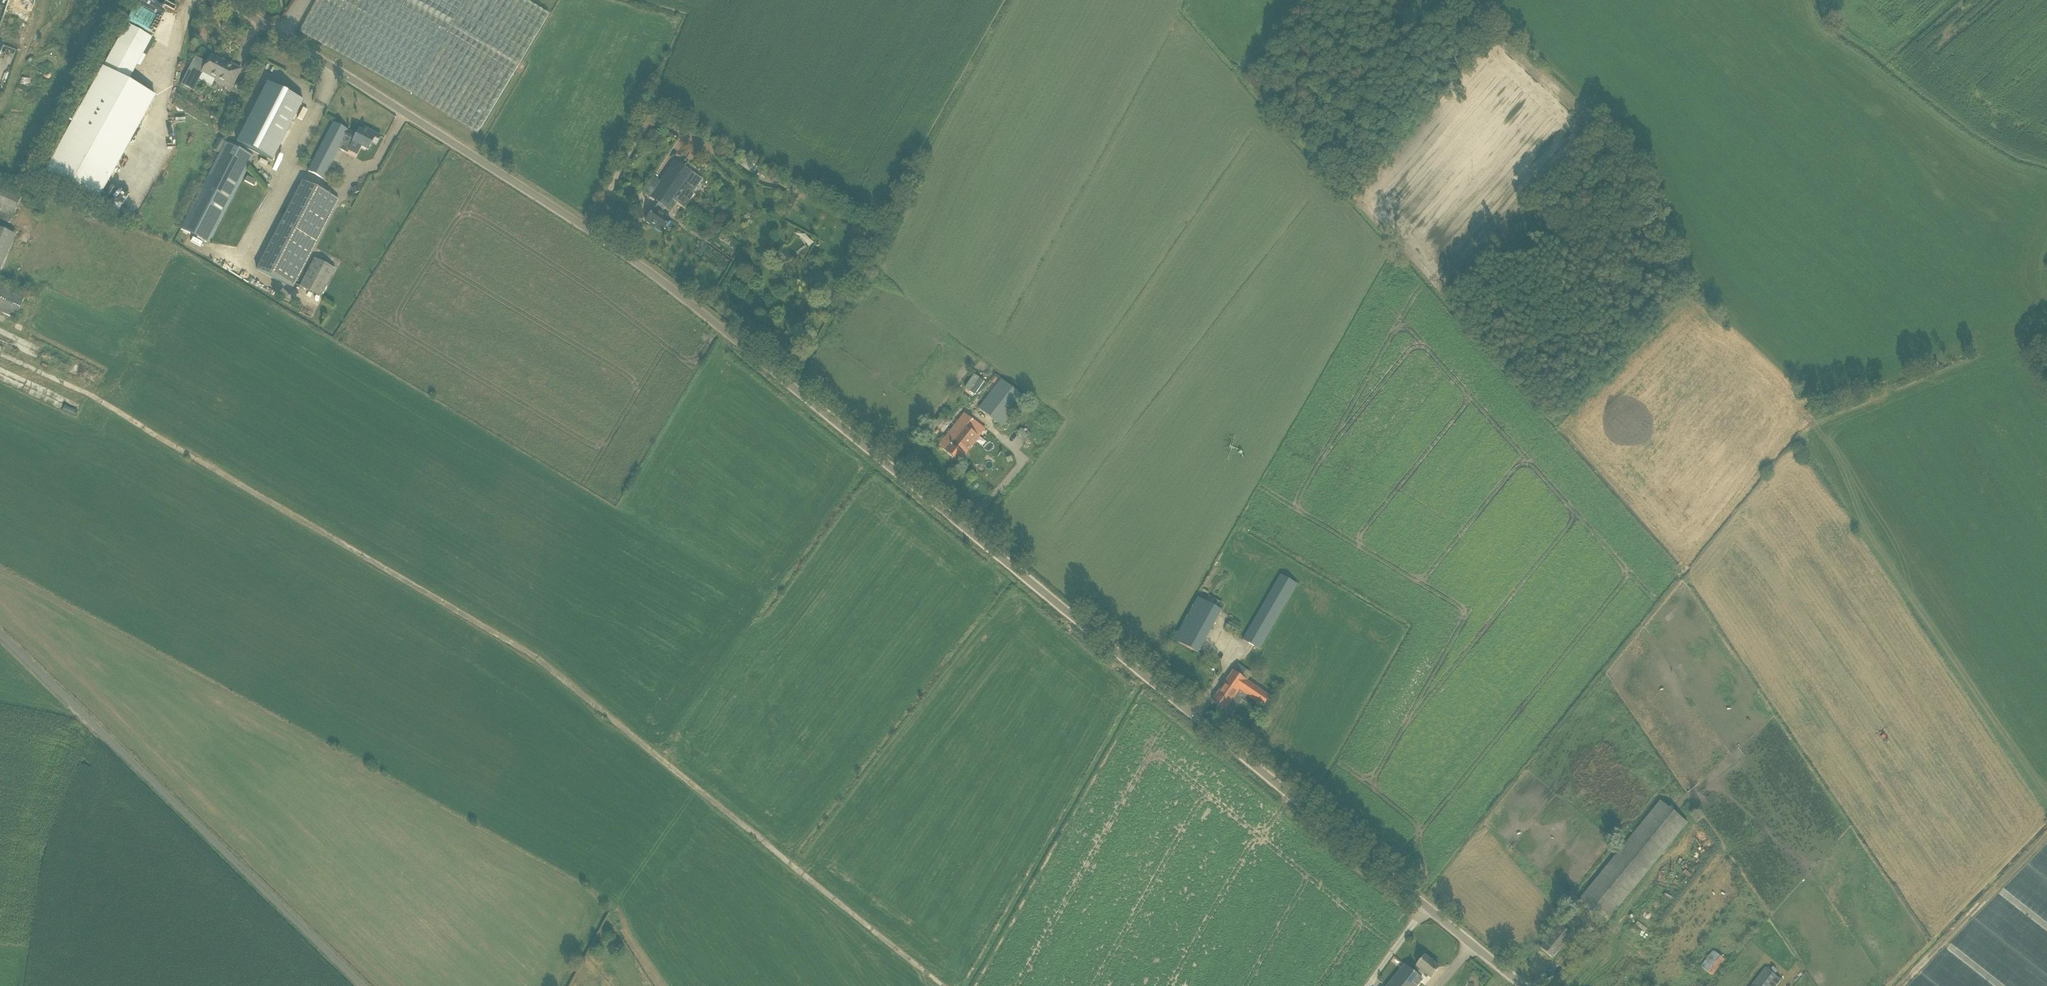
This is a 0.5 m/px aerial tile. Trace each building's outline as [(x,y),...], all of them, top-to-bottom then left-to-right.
[(5,13),(28,21),(36,0),(9,0),(5,13)] [(299,31),(478,134),(549,14),(525,0),(317,0),(299,31)] [(148,36),(127,24),(44,173),(97,202),(155,97),(124,80),(148,36)] [(211,56),(207,63),(195,56),(181,84),(194,91),(199,80),(211,86),(215,79),(217,80),(218,78),(227,82),(225,86),(231,89),(241,69),(226,61),(225,63),(211,56)] [(268,82),(237,143),(273,161),(304,101),(268,82)] [(362,147),(368,150),(372,143),(376,145),(381,137),(369,130),(367,134),(359,130),(356,135),(348,131),(333,123),(308,171),(323,179),(339,149),(347,153),(349,151),(358,156),(362,147)] [(226,142),(181,229),(206,242),(251,155),(226,142)] [(160,169),(163,155),(155,153),(152,168),(160,169)] [(703,179),(695,174),(674,160),(649,196),(659,203),(655,209),(654,209),(645,221),(662,232),(670,220),(661,214),(665,207),(670,210),(676,202),(685,208),(695,194),(693,193),(703,179)] [(292,289),(338,200),(303,181),(257,270),(292,289)] [(0,185),(0,219),(9,223),(22,195),(0,185)] [(16,235),(0,228),(0,270),(1,270),(16,235)] [(333,271),(314,261),(316,259),(315,258),(299,288),(320,299),(320,298),(317,296),(330,271),(334,272),(335,269),(334,269),(333,271)] [(27,294),(0,282),(0,312),(15,319),(27,294)] [(771,332),(770,337),(774,340),(778,338),(779,333),(775,330),(771,332)] [(1002,427),(1025,397),(1002,379),(979,408),(1002,427)] [(985,429),(965,413),(939,446),(947,452),(947,453),(959,463),(966,455),(985,429)] [(979,508),(975,512),(981,517),(985,513),(979,508)] [(1243,640),(1259,649),(1297,584),(1281,575),(1243,640)] [(1240,628),(1230,621),(1226,627),(1236,633),(1240,628)] [(1270,697),(1242,677),(1246,670),(1238,664),(1212,701),(1226,711),(1228,709),(1233,713),(1242,700),(1237,696),(1240,691),(1263,707),(1270,697)] [(1660,801),(1578,901),(1605,924),(1687,824),(1660,801)] [(1540,948),(1553,958),(1572,935),(1560,924),(1540,948)] [(1423,980),(1420,978),(1424,972),(1431,978),(1439,968),(1425,956),(1413,971),(1404,965),(1387,985),(1418,985),(1423,980)] [(1750,985),(1769,985),(1776,977),(1765,968),(1750,985)]
